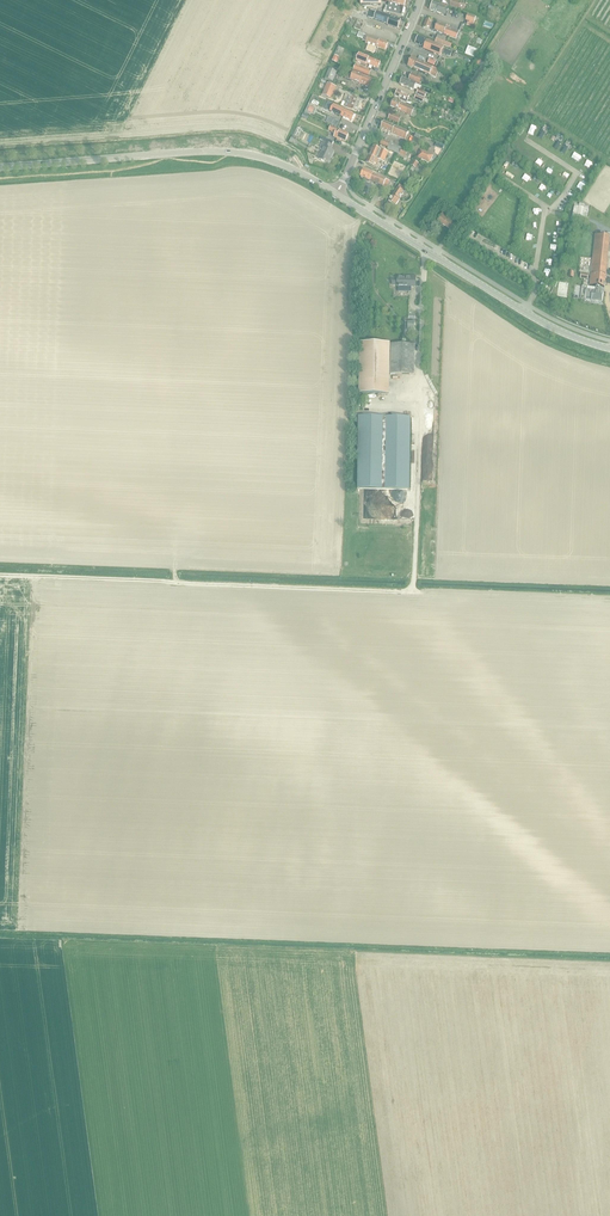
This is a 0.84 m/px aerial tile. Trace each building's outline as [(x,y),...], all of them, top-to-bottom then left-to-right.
[(384,1),(389,2),(388,6),(385,5),(383,12),(386,13),(386,12),(402,15),(405,0),(384,0),(384,1)] [(464,10),(466,4),(454,0),(451,0),(450,6),(464,10)] [(433,2),(430,10),(437,13),(437,12),(446,15),(448,8),(441,6),(442,5),(433,2)] [(398,29),(401,20),(371,10),(368,17),(374,19),(388,24),(387,25),(398,29)] [(467,24),(473,26),(476,17),(467,14),(465,20),(468,21),(467,24)] [(426,19),(423,28),(433,31),(434,32),(434,30),(437,23),(436,23),(426,19)] [(437,23),(434,30),(449,36),(457,39),(459,31),(452,28),(448,27),(449,26),(447,25),(446,26),(437,23)] [(379,40),(368,36),(365,43),(368,45),(366,50),(374,54),(377,47),(385,50),(388,43),(379,40)] [(421,48),(440,56),(444,47),(419,37),(416,44),(422,46),(421,48)] [(435,41),(450,48),(452,44),(436,38),(435,41)] [(477,55),(480,46),(471,42),(467,50),(477,55)] [(366,63),(378,68),(380,62),(359,53),(356,61),(366,65),(366,63)] [(408,66),(435,78),(439,70),(418,61),(418,60),(412,57),(408,66)] [(359,67),(357,71),(369,76),(370,71),(359,67)] [(325,79),(333,82),(337,72),(329,69),(325,79)] [(363,85),(370,88),(373,79),(348,69),(344,78),(359,84),(360,83),(363,85)] [(409,80),(419,84),(421,78),(412,73),(409,80)] [(474,81),(481,86),(486,79),(478,74),(474,81)] [(403,78),(402,78),(400,84),(400,85),(400,84),(407,87),(407,88),(407,87),(408,88),(413,90),(414,90),(416,84),(403,78)] [(322,95),(332,99),(337,87),(327,83),(322,95)] [(399,99),(406,102),(409,96),(397,90),(395,96),(399,98),(399,99)] [(416,94),(425,98),(427,93),(418,90),(416,94)] [(423,103),(425,98),(416,94),(414,99),(423,103)] [(343,107),(356,112),(361,100),(348,95),(343,107)] [(398,110),(411,116),(414,109),(393,100),(390,106),(395,108),(395,110),(397,111),(398,110)] [(328,102),(325,109),(330,112),(343,118),(344,117),(352,121),(355,115),(334,104),(334,105),(328,102)] [(312,110),(313,107),(310,105),(308,105),(305,113),(310,115),(311,113),(312,110)] [(388,119),(398,124),(401,117),(391,113),(388,119)] [(384,121),(380,129),(392,134),(405,140),(409,132),(384,121)] [(331,126),(329,131),(335,134),(334,137),(341,140),(341,139),(344,141),(345,138),(347,139),(349,134),(331,126)] [(318,159),(328,163),(334,151),(330,150),(334,142),(321,136),(320,139),(323,141),(320,148),(323,149),(318,159)] [(387,148),(408,157),(409,154),(406,153),(408,150),(390,143),(382,139),(380,144),(388,147),(387,148)] [(520,143),(517,148),(522,151),(525,146),(520,143)] [(379,159),(384,161),(388,153),(373,146),(366,162),(375,166),(379,159)] [(421,151),(418,158),(429,163),(433,156),(421,151)] [(586,160),(592,164),(595,159),(590,155),(586,160)] [(360,176),(387,188),(390,181),(363,169),(360,176)] [(392,194),(388,200),(396,205),(399,199),(406,189),(399,184),(392,194)] [(574,205),(572,216),(586,219),(588,208),(584,207),(584,204),(580,203),(579,206),(574,205)] [(437,220),(450,229),(456,222),(442,212),(437,220)] [(575,237),(573,253),(591,255),(591,253),(593,254),(591,273),(590,285),(604,287),(606,275),(609,236),(595,235),(595,242),(592,241),(593,239),(575,237)] [(397,286),(416,287),(416,276),(405,276),(405,278),(398,278),(397,286)] [(591,300),(602,302),(603,293),(594,291),(595,287),(587,286),(586,296),(591,297),(591,300)] [(405,330),(415,330),(415,322),(405,321),(405,330)] [(360,343),(361,392),(391,392),(391,373),(415,373),(415,343),(360,343)] [(410,480),(411,417),(364,416),(359,416),(357,489),(409,490),(410,480)]
